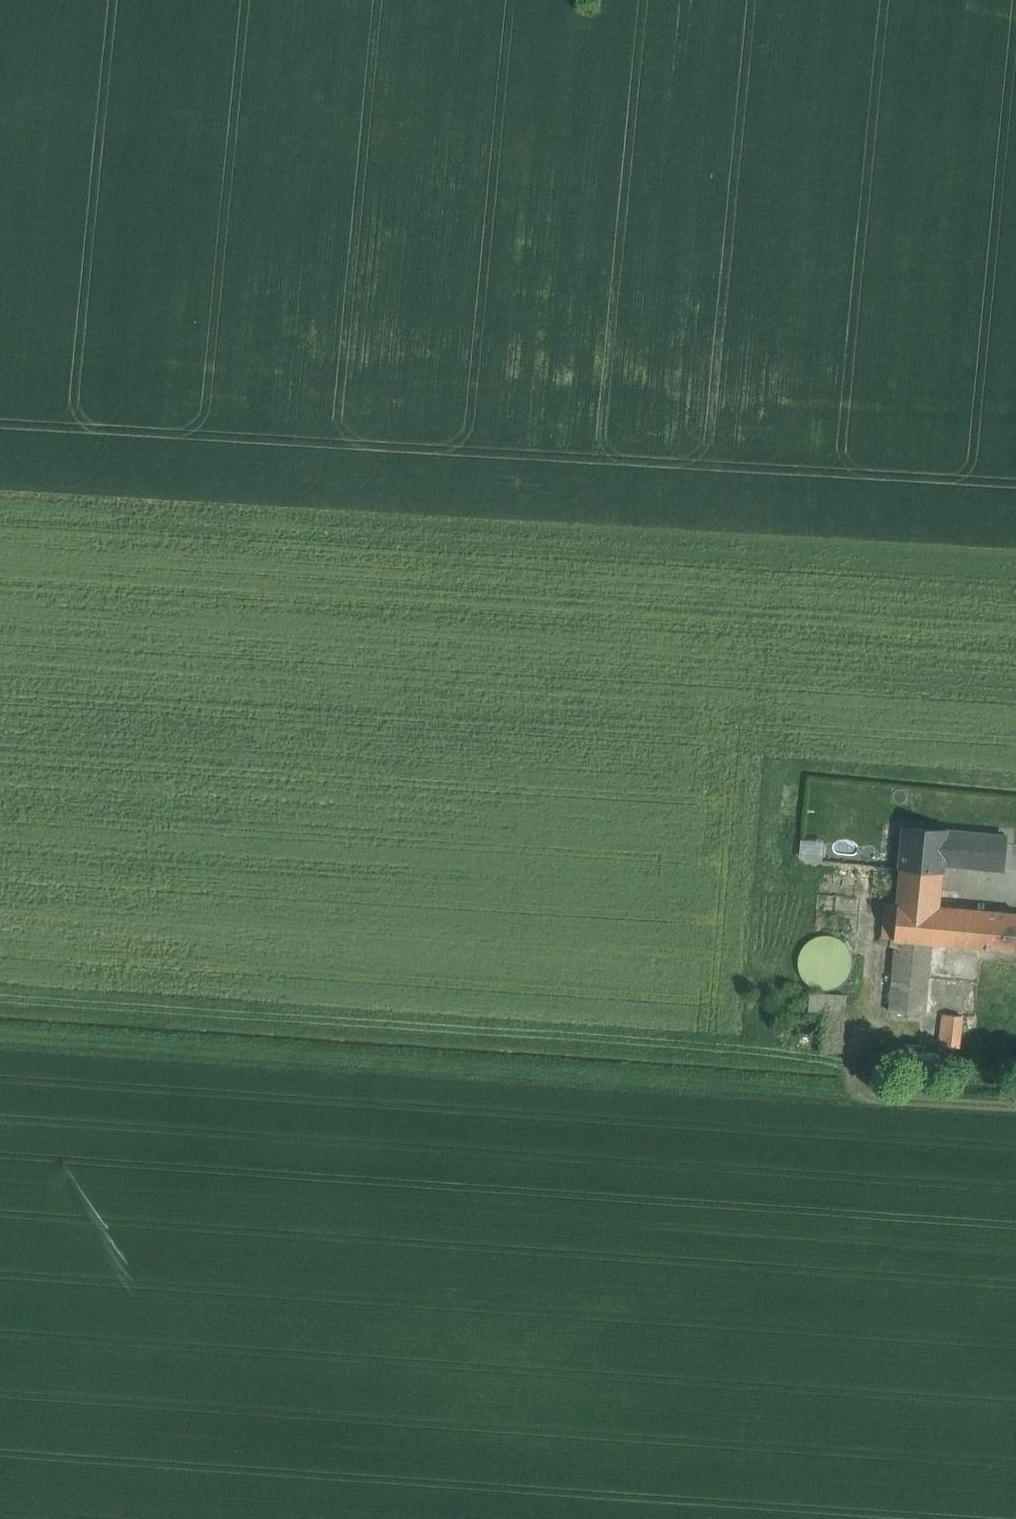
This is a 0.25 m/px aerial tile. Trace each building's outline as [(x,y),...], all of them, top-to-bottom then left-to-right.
[(961,831),(904,826),(900,867),(902,868),(942,871),(944,871),(944,863),(957,864),(961,831)] [(1006,835),(961,831),(957,864),(1003,869),(1006,835)] [(942,871),(902,868),(898,902),(939,906),(942,871)] [(898,904),(886,902),(882,936),(892,937),(894,937),(898,904)] [(939,906),(898,902),(898,904),(894,937),(898,938),(932,941),(983,947),(986,910),(939,906)] [(986,909),(986,910),(983,947),(1015,950),(1015,912),(986,909)] [(853,972),(855,962),(852,951),(846,943),(837,937),(827,935),(817,937),(808,943),(802,952),(800,962),(802,973),(808,981),(817,987),(827,989),(838,987),(847,981),(853,972)] [(932,941),(898,938),(897,946),(891,1012),(925,1015),(932,941)] [(846,1011),(828,1010),(825,1050),(844,1051),(846,1011)] [(962,1016),(944,1014),(941,1046),(959,1047),(962,1016)]
